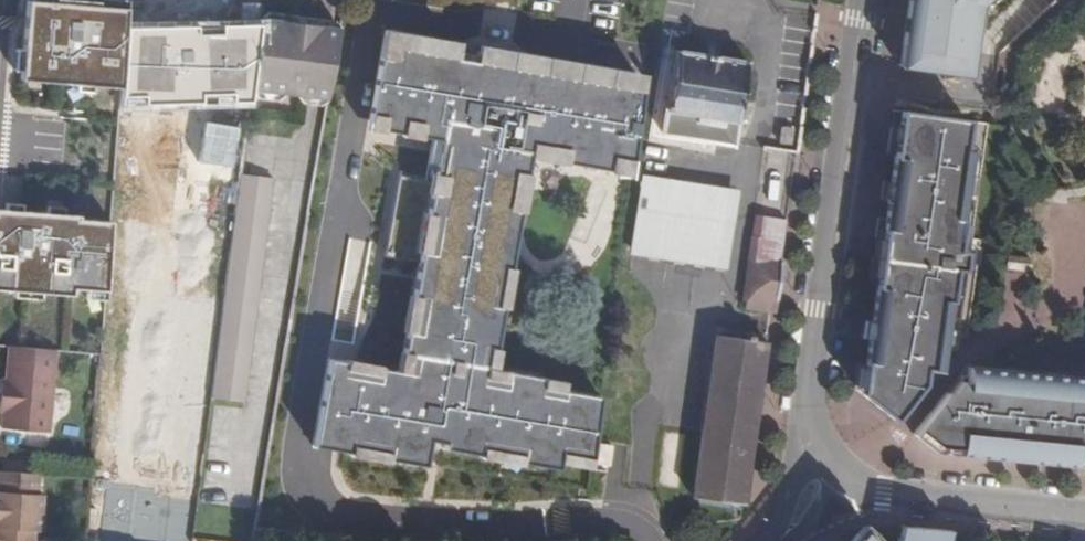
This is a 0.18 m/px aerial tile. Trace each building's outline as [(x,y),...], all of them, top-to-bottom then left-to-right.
[(16,83),(121,89),(125,26),(127,3),(92,0),(23,0),(22,16),(16,83)] [(900,67),(944,73),(968,77),(976,20),(998,0),(910,0),(900,67)] [(163,25),(161,105),(249,100),(254,21),(163,25)] [(300,98),(309,28),(254,21),(249,100),(300,98)] [(161,105),(163,25),(151,25),(125,26),(121,89),(120,108),(149,106),(161,105)] [(323,101),(334,31),(309,28),(300,98),(323,101)] [(380,36),(377,55),(385,57),(388,38),(380,36)] [(373,121),(372,127),(436,139),(428,180),(394,173),(379,255),(413,261),(396,351),(403,352),(399,371),(393,369),(380,367),(379,373),(346,367),(347,361),(329,357),(312,445),(365,454),(366,449),(388,453),(387,459),(423,465),(428,440),(443,443),(442,449),(480,455),(481,450),(521,457),(519,463),(557,469),(560,455),(591,461),(599,394),(543,384),(544,375),(507,369),(505,377),(486,374),(491,346),(496,347),(504,305),(498,303),(503,273),(509,275),(529,154),(628,172),(640,84),(506,59),(508,51),(475,45),(474,53),(388,38),(385,57),(377,55),(365,120),(373,121)] [(669,49),(655,131),(730,143),(731,140),(742,59),(707,54),(669,49)] [(900,134),(889,133),(886,158),(894,159),(890,186),(883,185),(880,204),(888,205),(885,222),(878,221),(875,242),(883,243),(897,244),(896,253),(895,262),(880,260),(873,260),(870,281),(878,282),(872,323),(865,322),(863,341),(870,342),(867,367),(859,366),(856,391),(895,421),(934,371),(940,372),(954,271),(961,272),(965,241),(958,240),(969,155),(961,153),(965,125),(941,121),(902,116),(901,126),(900,134)] [(792,127),(780,125),(778,141),(789,143),(792,127)] [(245,403),(273,178),(239,174),(231,226),(210,398),(245,403)] [(627,250),(713,263),(723,195),(691,190),(690,196),(680,194),(681,189),(637,182),(627,250)] [(101,291),(110,224),(73,218),(74,214),(0,209),(0,284),(101,291)] [(758,212),(752,259),(780,263),(786,216),(758,212)] [(883,243),(880,260),(895,262),(896,253),(897,244),(883,243)] [(752,259),(745,307),(773,310),(780,263),(752,259)] [(1017,318),(997,316),(995,327),(1016,329),(1017,318)] [(717,332),(693,498),(742,504),(766,340),(751,338),(752,333),(747,332),(746,337),(717,332)] [(4,345),(2,378),(1,389),(0,388),(0,427),(46,431),(52,348),(4,345)] [(403,352),(396,351),(393,369),(399,371),(403,352)] [(379,373),(380,367),(347,361),(346,367),(379,373)] [(914,435),(937,453),(1010,459),(1011,453),(1026,454),(1025,461),(1076,465),(1077,458),(1084,459),(1084,388),(1083,388),(1084,381),(966,371),(964,385),(958,385),(948,396),(944,396),(914,435)] [(366,449),(365,454),(387,459),(388,453),(366,449)] [(481,450),(480,455),(519,463),(521,457),(481,450)] [(0,470),(0,540),(31,540),(31,530),(39,531),(40,512),(38,512),(39,493),(34,492),(35,472),(0,470)] [(951,530),(914,527),(897,539),(896,540),(948,540),(951,530)] [(869,540),(862,533),(860,530),(850,540),(870,540),(869,540)]
